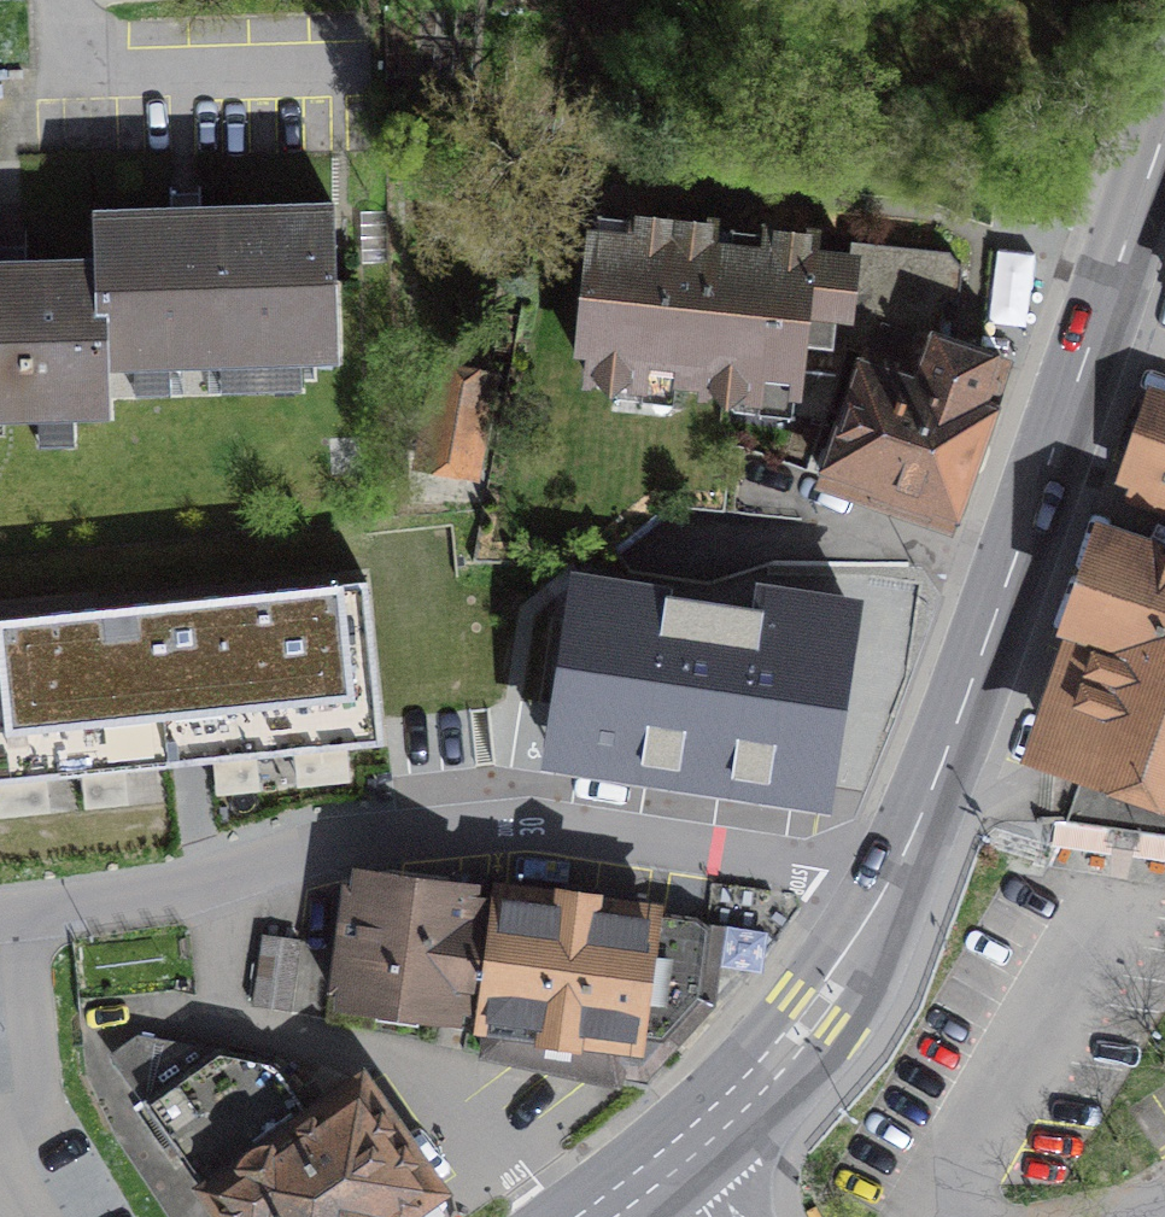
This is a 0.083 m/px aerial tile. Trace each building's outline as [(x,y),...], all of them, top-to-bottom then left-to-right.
[(100,299),(106,365),(108,365),(336,358),(330,207),(96,214),(97,261),(97,263),(100,299)] [(881,320),(940,341),(944,301),(959,303),(962,269),(949,252),(851,242),(849,263),(811,258),(813,238),(764,233),(762,253),(710,251),(713,227),(635,218),(632,239),(595,235),(592,264),(589,263),(581,333),(592,345),(589,379),(600,380),(610,392),(622,383),(644,385),(645,374),(705,381),(704,392),(716,393),(726,405),(738,395),(760,398),(762,386),(797,390),(799,370),(840,374),(848,349),(868,356),(881,320)] [(108,365),(106,365),(100,299),(97,263),(97,261),(0,264),(0,419),(108,415),(108,365)] [(978,354),(940,341),(881,320),(868,356),(824,481),(948,524),(1005,363),(978,354)] [(483,384),(444,377),(428,459),(467,467),(483,384)] [(1158,401),(1132,473),(1164,485),(1164,403),(1158,401)] [(1078,631),(1082,632),(1053,715),(1065,720),(1055,750),(1086,761),(1068,818),(1164,830),(1164,560),(1109,541),(1078,631)] [(638,563),(606,734),(843,774),(869,624),(893,628),(902,567),(742,565),(734,618),(655,604),(662,563),(638,563)] [(0,619),(0,783),(383,743),(367,581),(0,619)] [(351,992),(350,996),(468,1012),(474,967),(480,968),(489,898),(366,882),(366,886),(345,884),(331,989),(351,992)] [(616,1083),(624,1061),(640,1063),(699,998),(707,929),(696,918),(663,914),(648,919),(650,903),(643,902),(644,893),(564,883),(562,892),(506,885),(484,1055),(616,1083)] [(299,941),(264,937),(254,1005),(289,1010),(299,941)] [(113,1056),(206,1187),(311,1116),(284,1077),(257,1058),(220,1041),(139,1038),(113,1056)] [(311,1116),(206,1187),(226,1216),(396,1216),(436,1189),(360,1081),(311,1116)]
